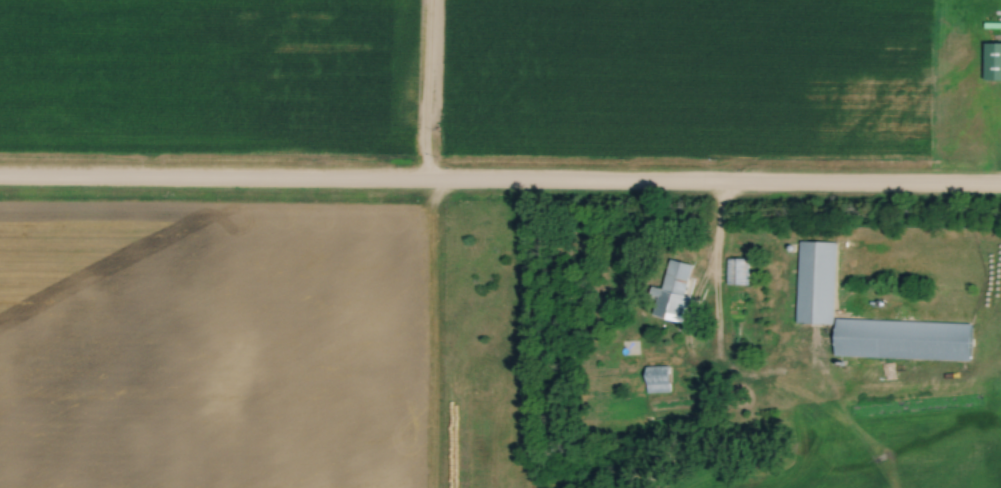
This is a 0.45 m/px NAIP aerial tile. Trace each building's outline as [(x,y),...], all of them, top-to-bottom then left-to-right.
[(984,43),(984,80),(1000,80),(1000,43),(984,43)] [(833,324),(834,242),(798,242),(797,323),(833,324)] [(748,285),(748,259),(726,259),(726,285),(748,285)] [(664,291),(661,291),(655,315),(686,323),(692,298),(688,297),(695,265),(672,260),(664,291)] [(835,357),(972,361),(973,323),(836,319),(835,357)] [(670,393),(670,366),(645,366),(645,393),(670,393)]
